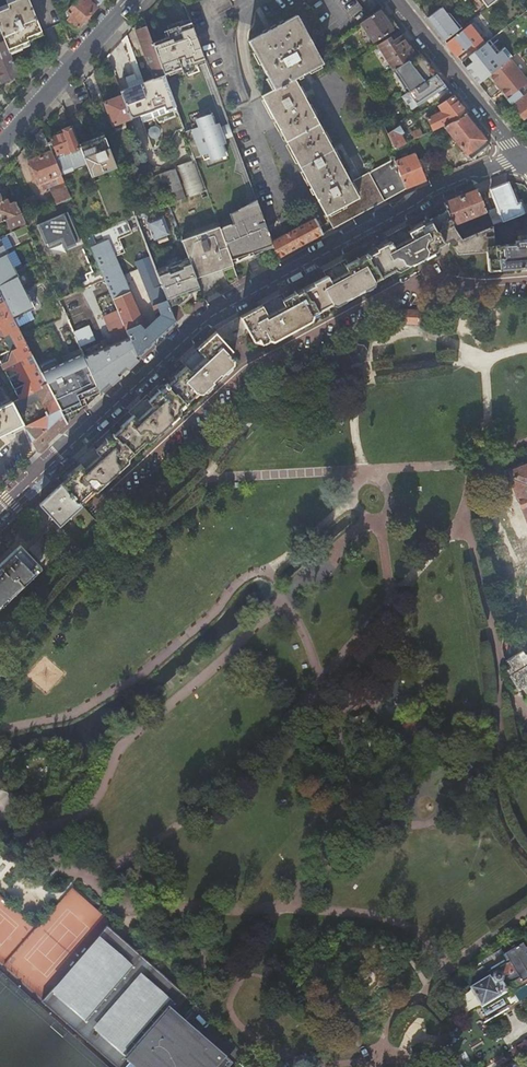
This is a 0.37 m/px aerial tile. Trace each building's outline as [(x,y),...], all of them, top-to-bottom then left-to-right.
[(18,0),(8,4),(9,8),(0,12),(0,31),(1,33),(4,42),(8,50),(28,42),(26,36),(61,22),(52,0),(18,0)] [(96,8),(90,2),(92,0),(78,0),(66,13),(71,17),(68,20),(78,29),(96,8)] [(358,26),(361,24),(370,18),(355,0),(337,0),(358,26)] [(444,8),(427,21),(444,42),(456,33),(463,27),(462,24),(459,27),(444,8)] [(370,18),(361,24),(374,44),(392,32),(379,12),(370,18)] [(249,42),(274,90),(295,80),(306,74),(325,64),(299,16),(274,29),(249,42)] [(167,28),(168,30),(178,26),(178,28),(184,26),(192,23),(191,20),(167,28)] [(192,23),(184,26),(189,40),(192,39),(197,54),(194,55),(198,64),(206,61),(192,23)] [(136,30),(153,79),(164,76),(164,74),(153,43),(150,35),(146,26),(136,30)] [(153,43),(164,74),(168,73),(180,68),(182,71),(183,74),(186,73),(193,70),(193,68),(192,66),(198,64),(194,55),(197,54),(192,39),(189,40),(184,26),(178,28),(178,26),(168,30),(163,32),(166,38),(153,43)] [(469,26),(446,44),(457,58),(471,46),(475,52),(484,45),(469,26)] [(398,32),(376,46),(392,71),(415,56),(409,47),(408,48),(401,36),(401,37),(398,32)] [(18,75),(8,50),(4,42),(0,43),(0,80),(1,83),(18,75)] [(503,64),(486,43),(484,45),(475,52),(468,58),(472,63),(465,68),(478,85),(489,76),(503,64)] [(397,73),(409,92),(435,74),(421,57),(397,73)] [(500,90),(507,99),(526,83),(509,60),(503,64),(489,76),(495,84),(495,86),(496,88),(498,90),(500,90)] [(198,64),(192,66),(193,68),(193,70),(186,73),(187,75),(198,71),(196,67),(207,63),(206,61),(198,64)] [(136,81),(134,74),(126,77),(128,84),(136,81)] [(409,92),(407,93),(416,106),(426,100),(424,96),(431,92),(433,95),(445,87),(435,74),(409,92)] [(144,82),(121,91),(122,95),(131,119),(174,103),(164,76),(153,79),(144,82)] [(287,142),(318,125),(302,94),(295,80),(274,90),(261,97),(287,142)] [(526,83),(507,99),(523,119),(526,116),(526,83)] [(113,125),(131,119),(122,95),(104,102),(113,125)] [(426,119),(432,131),(443,126),(464,115),(466,114),(453,97),(437,107),(441,112),(426,119)] [(193,129),(185,132),(195,159),(202,156),(204,160),(212,157),(213,160),(227,155),(221,140),(220,137),(217,138),(216,133),(218,132),(217,128),(211,114),(198,119),(199,122),(191,125),(193,129)] [(484,141),(464,115),(443,126),(466,155),(484,141)] [(222,129),(230,126),(229,124),(217,128),(218,132),(220,137),(221,140),(233,136),(233,134),(225,137),(222,129)] [(318,125),(287,142),(301,167),(333,151),(318,125)] [(233,134),(230,126),(222,129),(225,137),(233,134)] [(80,147),(71,127),(62,131),(62,134),(50,139),(57,155),(63,153),(64,155),(70,153),(73,159),(83,155),(80,149),(80,147)] [(399,127),(387,135),(394,150),(404,144),(400,135),(402,133),(399,127)] [(42,129),(36,136),(41,150),(49,147),(42,129)] [(410,132),(414,140),(422,136),(419,129),(410,132)] [(83,155),(92,178),(117,167),(105,137),(80,147),(80,149),(83,155)] [(333,151),(301,167),(332,229),(354,218),(348,206),(360,199),(351,183),(348,178),(335,155),(333,151)] [(39,184),(61,175),(52,152),(30,161),(39,184)] [(394,161),(406,190),(409,188),(426,181),(415,153),(394,161)] [(351,183),(360,199),(348,206),(354,218),(380,203),(406,190),(394,161),(394,160),(370,173),(351,183)] [(175,169),(185,198),(206,190),(196,161),(175,169)] [(491,213),(495,226),(524,214),(518,199),(515,200),(508,184),(491,191),(499,210),(491,213)] [(57,193),(61,203),(71,199),(67,189),(57,193)] [(486,212),(478,190),(444,203),(445,206),(452,226),(486,212)] [(25,222),(23,219),(13,196),(10,197),(13,204),(10,205),(7,201),(3,202),(1,198),(0,196),(0,222),(5,220),(9,229),(25,222)] [(25,222),(26,224),(73,204),(71,199),(61,203),(23,219),(25,222)] [(258,203),(257,200),(249,204),(241,208),(241,210),(247,208),(252,206),(258,203)] [(234,224),(220,229),(233,264),(244,260),(246,259),(263,253),(260,247),(272,243),(266,225),(258,203),(252,206),(254,209),(248,211),(247,208),(241,210),(230,214),(234,224)] [(438,231),(445,244),(449,242),(456,255),(471,254),(486,253),(486,247),(497,246),(494,226),(492,227),(461,240),(452,226),(444,212),(429,220),(436,231),(438,231)] [(105,280),(138,358),(175,324),(176,323),(171,311),(170,308),(162,286),(161,285),(156,270),(151,256),(137,261),(148,289),(144,291),(150,308),(161,314),(146,329),(130,292),(112,252),(122,247),(118,237),(140,227),(135,216),(112,227),(88,238),(105,280)] [(163,216),(147,222),(154,240),(157,239),(166,235),(169,234),(163,216)] [(278,258),(296,249),(321,235),(314,219),(310,221),(306,223),(299,227),(292,231),(283,235),(272,241),(278,258)] [(376,267),(383,278),(396,270),(399,272),(418,262),(437,251),(438,247),(445,244),(438,231),(436,231),(429,220),(412,230),(409,225),(386,237),(389,242),(367,253),(373,265),(376,267)] [(220,227),(182,241),(188,258),(196,279),(234,265),(233,264),(220,229),(220,227)] [(488,272),(526,269),(526,241),(515,242),(516,245),(497,246),(486,247),(486,253),(488,272)] [(272,243),(260,247),(263,253),(268,250),(274,248),(272,243)] [(67,424),(100,393),(84,356),(78,341),(72,344),(76,353),(70,359),(70,363),(86,379),(74,389),(55,359),(52,353),(49,349),(30,312),(34,310),(0,244),(0,293),(67,424)] [(263,253),(246,259),(248,263),(274,248),(268,250),(263,253)] [(312,300),(319,312),(333,305),(336,306),(355,296),(374,286),(375,281),(383,278),(376,267),(373,265),(367,253),(348,263),(346,259),(324,271),(326,276),(303,289),(308,299),(312,300)] [(188,258),(156,270),(161,285),(162,286),(170,308),(172,308),(171,306),(169,301),(177,298),(178,300),(188,297),(187,293),(191,291),(189,285),(191,284),(191,283),(196,281),(200,290),(200,289),(196,279),(188,258)] [(84,356),(100,393),(138,358),(105,280),(91,286),(101,310),(115,343),(84,356)] [(200,290),(196,281),(191,283),(191,284),(189,285),(191,291),(187,293),(187,294),(200,290)] [(312,316),(319,312),(312,300),(308,299),(303,289),(286,298),(283,293),(215,332),(228,345),(250,333),(255,342),(262,344),(270,340),(273,340),(292,330),(311,320),(312,316)] [(37,451),(67,424),(0,293),(0,361),(19,399),(13,402),(23,423),(37,451)] [(72,295),(74,301),(80,299),(77,293),(72,295)] [(177,298),(169,301),(171,306),(177,304),(178,305),(188,297),(178,300),(177,298)] [(62,306),(75,336),(93,328),(80,299),(74,301),(62,306)] [(417,324),(417,312),(388,310),(388,322),(417,324)] [(97,338),(94,330),(78,337),(81,345),(97,338)] [(178,393),(187,403),(199,392),(202,393),(218,378),(234,364),(234,359),(231,357),(232,350),(228,345),(215,332),(182,363),(186,367),(172,380),(173,381),(168,386),(174,393),(178,393)] [(125,443),(134,452),(146,442),(149,442),(165,427),(181,413),(181,408),(187,403),(178,393),(174,393),(168,386),(162,392),(160,391),(151,399),(148,395),(128,413),(132,417),(120,427),(121,429),(114,435),(121,443),(125,443)] [(12,400),(0,406),(0,434),(10,429),(11,429),(23,423),(13,402),(12,400)] [(128,458),(134,452),(125,443),(121,443),(114,435),(109,440),(108,440),(99,448),(95,444),(76,461),(80,466),(68,476),(69,477),(61,484),(79,504),(94,491),(97,491),(113,477),(128,463),(128,458)] [(510,479),(526,521),(526,465),(509,472),(512,479),(510,479)] [(59,526),(81,506),(79,504),(61,484),(39,504),(59,526)] [(0,564),(0,607),(41,567),(19,545),(0,564)] [(511,663),(515,670),(508,674),(521,694),(526,690),(526,653),(511,663)] [(490,977),(471,989),(483,1007),(502,996),(501,995),(508,991),(507,989),(513,986),(512,984),(520,980),(524,987),(526,985),(526,949),(524,945),(506,955),(516,972),(509,976),(508,974),(503,977),(501,975),(499,975),(497,975),(496,976),(495,978),(491,980),(490,977)] [(526,1055),(526,1041),(516,1048),(522,1058),(526,1055)]
